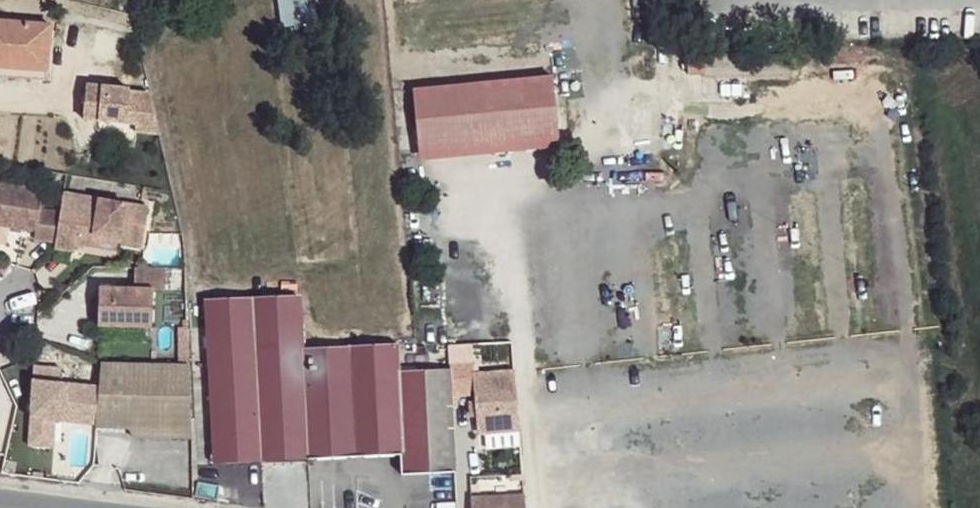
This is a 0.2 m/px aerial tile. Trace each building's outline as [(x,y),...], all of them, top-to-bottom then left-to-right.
[(280,29),(318,22),(314,0),(275,0),(280,29)] [(0,25),(0,68),(28,69),(28,79),(48,82),(52,29),(0,25)] [(0,68),(0,75),(28,79),(28,69),(0,68)] [(558,136),(552,76),(492,82),(497,141),(558,136)] [(421,148),(497,141),(492,82),(415,90),(421,148)] [(88,85),(85,119),(138,123),(137,131),(160,133),(152,93),(132,92),(132,89),(88,85)] [(0,184),(0,226),(35,230),(33,238),(55,240),(59,211),(39,208),(41,189),(0,184)] [(146,203),(61,192),(59,211),(55,240),(54,246),(74,249),(75,242),(77,230),(114,235),(114,231),(118,231),(118,237),(120,237),(142,240),(146,203)] [(77,230),(75,242),(118,249),(120,237),(118,237),(118,231),(114,231),(114,235),(77,230)] [(166,263),(135,264),(136,284),(100,285),(101,324),(156,323),(154,285),(166,285),(166,263)] [(299,297),(250,300),(255,352),(303,349),(299,297)] [(250,300),(205,303),(208,355),(255,352),(250,300)] [(156,323),(101,324),(102,337),(156,335),(156,323)] [(400,344),(351,347),(357,455),(408,450),(402,370),(400,344)] [(351,347),(303,349),(307,457),(357,455),(351,347)] [(303,349),(255,352),(261,461),(307,457),(303,349)] [(255,352),(208,355),(213,463),(261,461),(255,352)] [(189,356),(102,359),(101,384),(98,415),(98,423),(98,425),(192,421),(189,356)] [(55,446),(57,421),(85,422),(86,415),(98,415),(101,384),(60,384),(60,366),(35,366),(31,444),(55,446)] [(455,369),(420,370),(427,471),(464,467),(455,369)] [(420,370),(402,370),(408,450),(409,472),(427,471),(420,370)] [(98,415),(86,415),(85,422),(98,423),(98,415)] [(192,421),(128,424),(133,432),(192,429),(192,421)] [(468,499),(469,507),(495,507),(495,506),(494,497),(468,499)]
